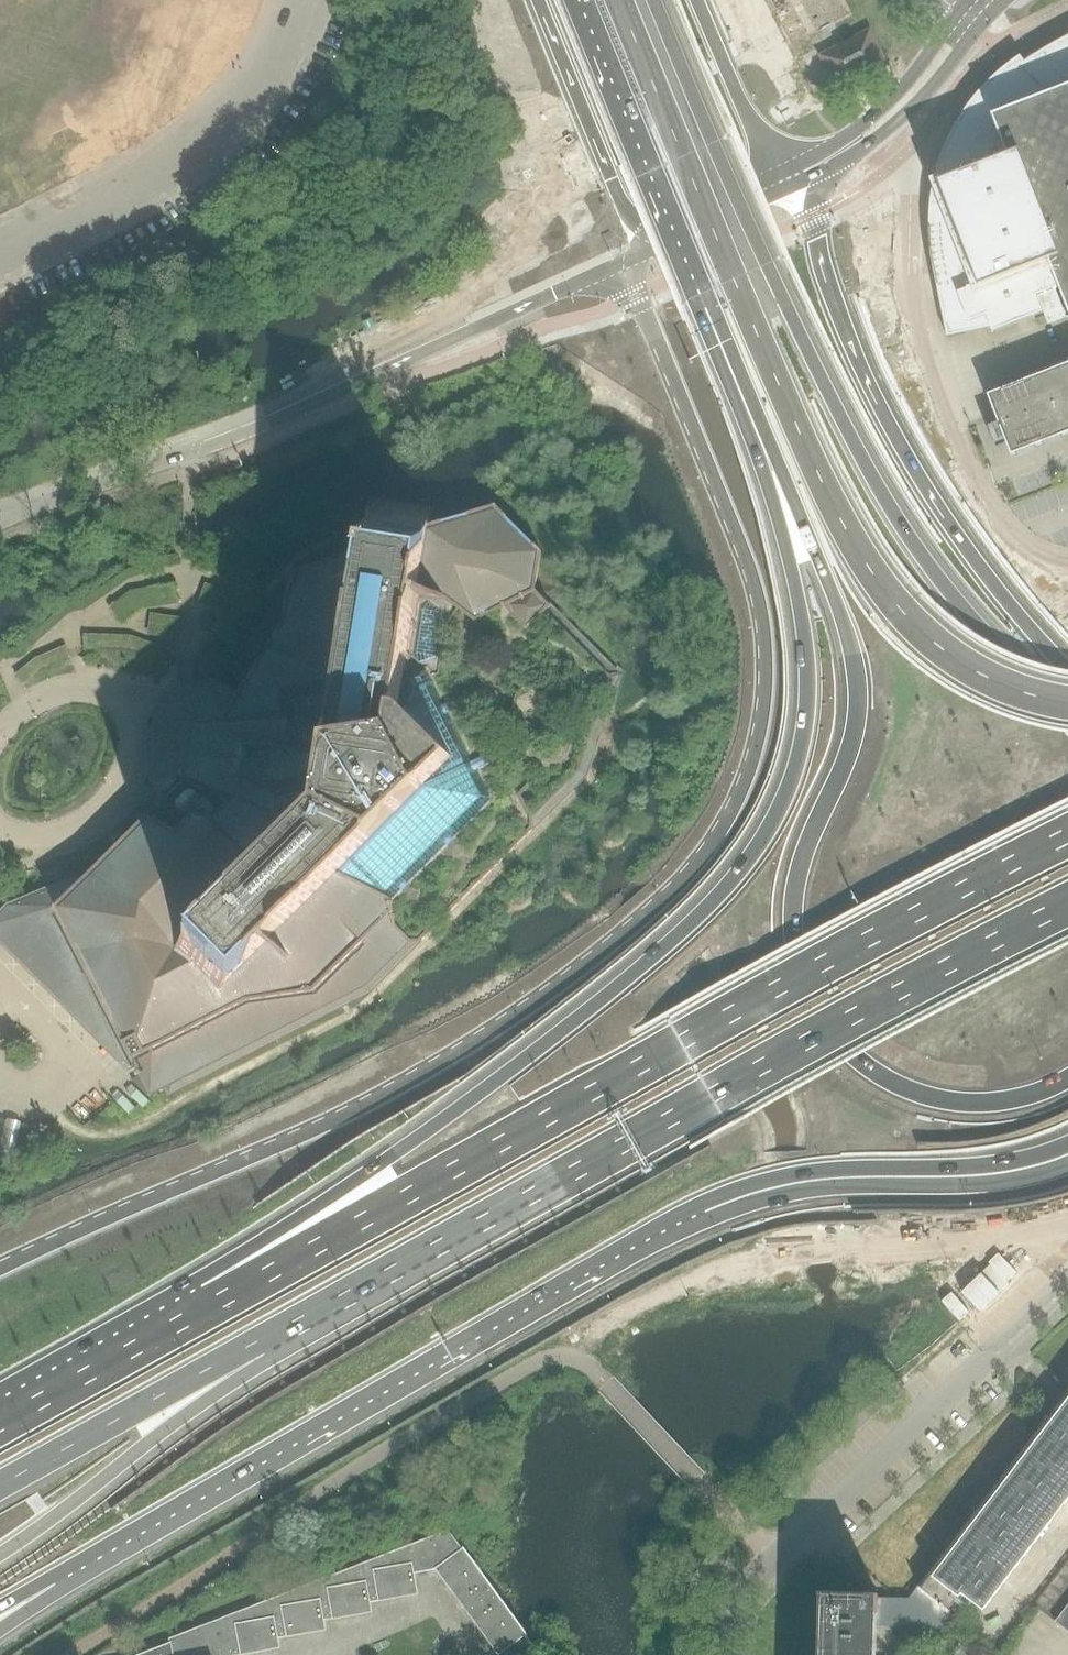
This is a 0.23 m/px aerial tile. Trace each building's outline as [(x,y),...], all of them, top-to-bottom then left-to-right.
[(860,76),(876,68),(883,64),(868,35),(825,58),(840,87),(845,84),(852,97),(867,89),(860,76)] [(1060,39),(1051,44),(1043,49),(1036,53),(1029,58),(1022,62),(1016,67),(1012,62),(1005,68),(999,73),(998,73),(993,78),(987,84),(981,89),(976,95),(967,107),(963,114),(958,121),(954,128),(950,136),(946,143),(943,151),(940,159),(938,166),(936,174),(934,181),(932,188),(931,196),(930,203),(929,211),(929,218),(929,226),(929,234),(930,241),(930,249),(931,257),(933,265),(947,337),(991,328),(993,333),(1043,313),(1037,297),(1064,286),(1067,296),(1067,35),(1060,39)] [(1065,366),(1064,364),(1045,371),(1046,373),(1039,376),(1038,374),(1018,382),(1019,384),(1012,387),(1011,385),(992,392),(992,394),(988,396),(1006,444),(1011,456),(1016,455),(1017,457),(1036,449),(1035,447),(1043,444),(1043,446),(1063,439),(1062,437),(1067,434),(1067,365),(1065,366)] [(540,552),(495,506),(494,505),(494,506),(436,525),(433,508),(367,497),(361,545),(360,551),(290,572),(283,619),(230,707),(214,720),(195,723),(187,776),(82,882),(76,876),(8,904),(0,913),(0,941),(128,1068),(137,1064),(151,1093),(166,1086),(169,1093),(369,991),(585,776),(618,675),(534,591),(540,552)] [(84,633),(84,645),(129,647),(171,662),(175,649),(135,634),(129,633),(85,632),(84,633)] [(15,672),(24,684),(33,675),(44,667),(71,656),(66,644),(37,656),(21,668),(15,672)] [(26,1158),(33,1125),(0,1118),(0,1152),(26,1158)] [(877,1600),(877,1625),(949,1627),(950,1611),(951,1610),(950,1610),(962,1594),(984,1610),(1067,1500),(1067,1386),(1045,1408),(1051,1414),(1050,1415),(1049,1414),(918,1587),(919,1588),(909,1600),(877,1600)] [(534,1647),(526,1637),(528,1635),(464,1547),(462,1549),(448,1530),(169,1639),(170,1642),(137,1654),(242,1654),(280,1648),(279,1639),(326,1630),(325,1621),(372,1612),(371,1603),(418,1594),(415,1575),(436,1570),(498,1654),(499,1654),(503,1652),(506,1654),(526,1654),(534,1647)] [(1067,1579),(1067,1562),(1059,1573),(1067,1579)] [(1051,1584),(1067,1597),(1067,1579),(1059,1573),(1051,1584)] [(1063,1610),(1067,1604),(1067,1597),(1051,1584),(1043,1594),(1063,1610)] [(877,1600),(878,1594),(820,1593),(818,1654),(876,1654),(877,1625),(877,1600)] [(1043,1594),(1034,1605),(1055,1621),(1063,1610),(1043,1594)] [(1063,1610),(1055,1621),(1054,1622),(1067,1632),(1067,1604),(1063,1610)]
